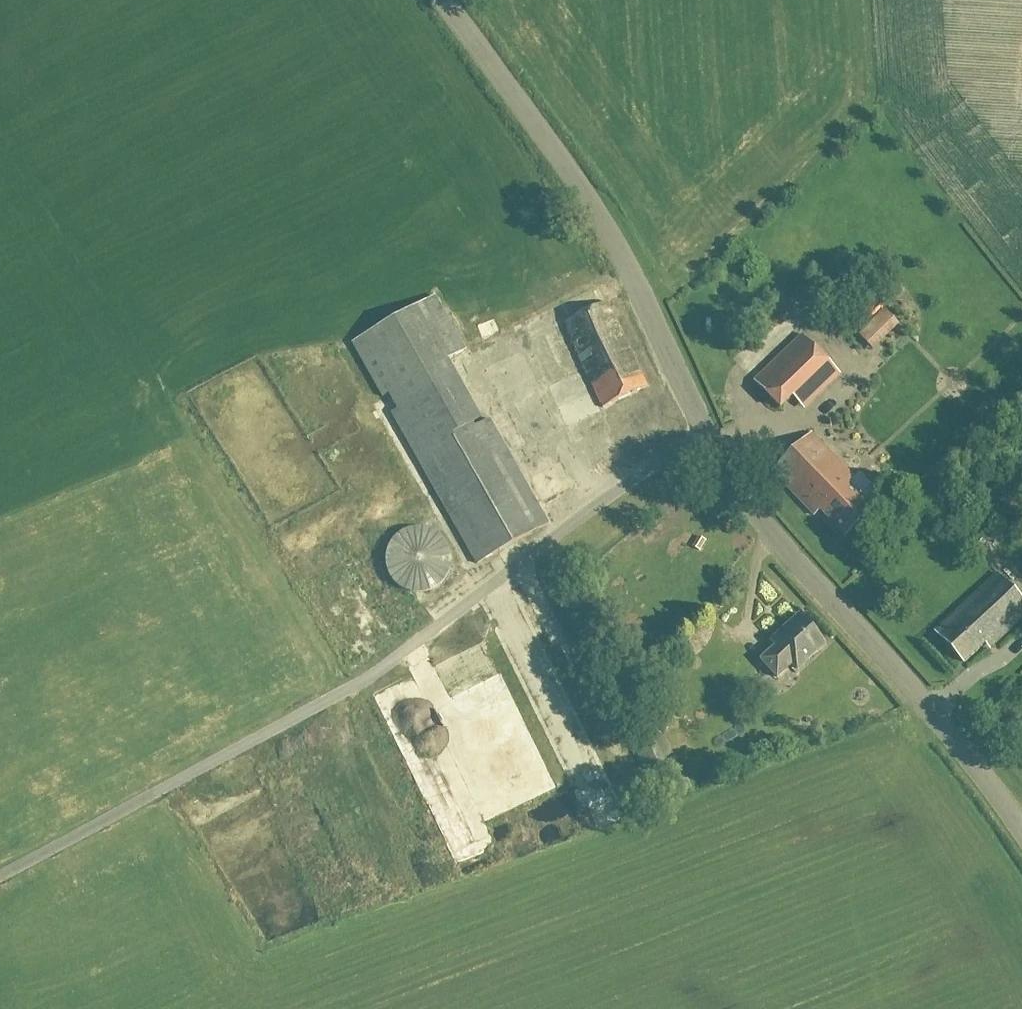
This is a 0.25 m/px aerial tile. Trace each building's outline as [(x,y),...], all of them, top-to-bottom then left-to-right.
[(435,296),(350,344),(381,398),(387,395),(396,410),(390,414),(476,566),(549,525),(489,419),(433,451),(398,389),(466,350),(435,296)] [(884,306),(857,332),(872,348),(899,321),(884,306)] [(802,335),(753,381),(779,409),(828,363),(802,335)] [(606,409),(655,390),(650,376),(624,386),(619,375),(594,385),(587,368),(570,375),(582,406),(602,399),(606,409)] [(845,538),(873,510),(847,483),(853,478),(811,435),(771,473),(814,517),(819,511),(845,538)] [(556,467),(534,478),(546,501),(568,490),(556,467)] [(384,555),(384,565),(387,576),(393,585),(402,591),(412,594),(423,594),(433,591),(441,584),(447,575),(450,565),(450,555),(446,545),(440,537),(432,532),(422,529),(412,529),(402,532),(394,537),(388,546),(384,555)] [(1021,617),(1021,603),(997,576),(936,632),(963,662),(988,639),(993,644),(1021,617)] [(797,670),(826,644),(799,616),(771,643),(776,648),(761,662),(776,679),(792,665),(797,670)]
